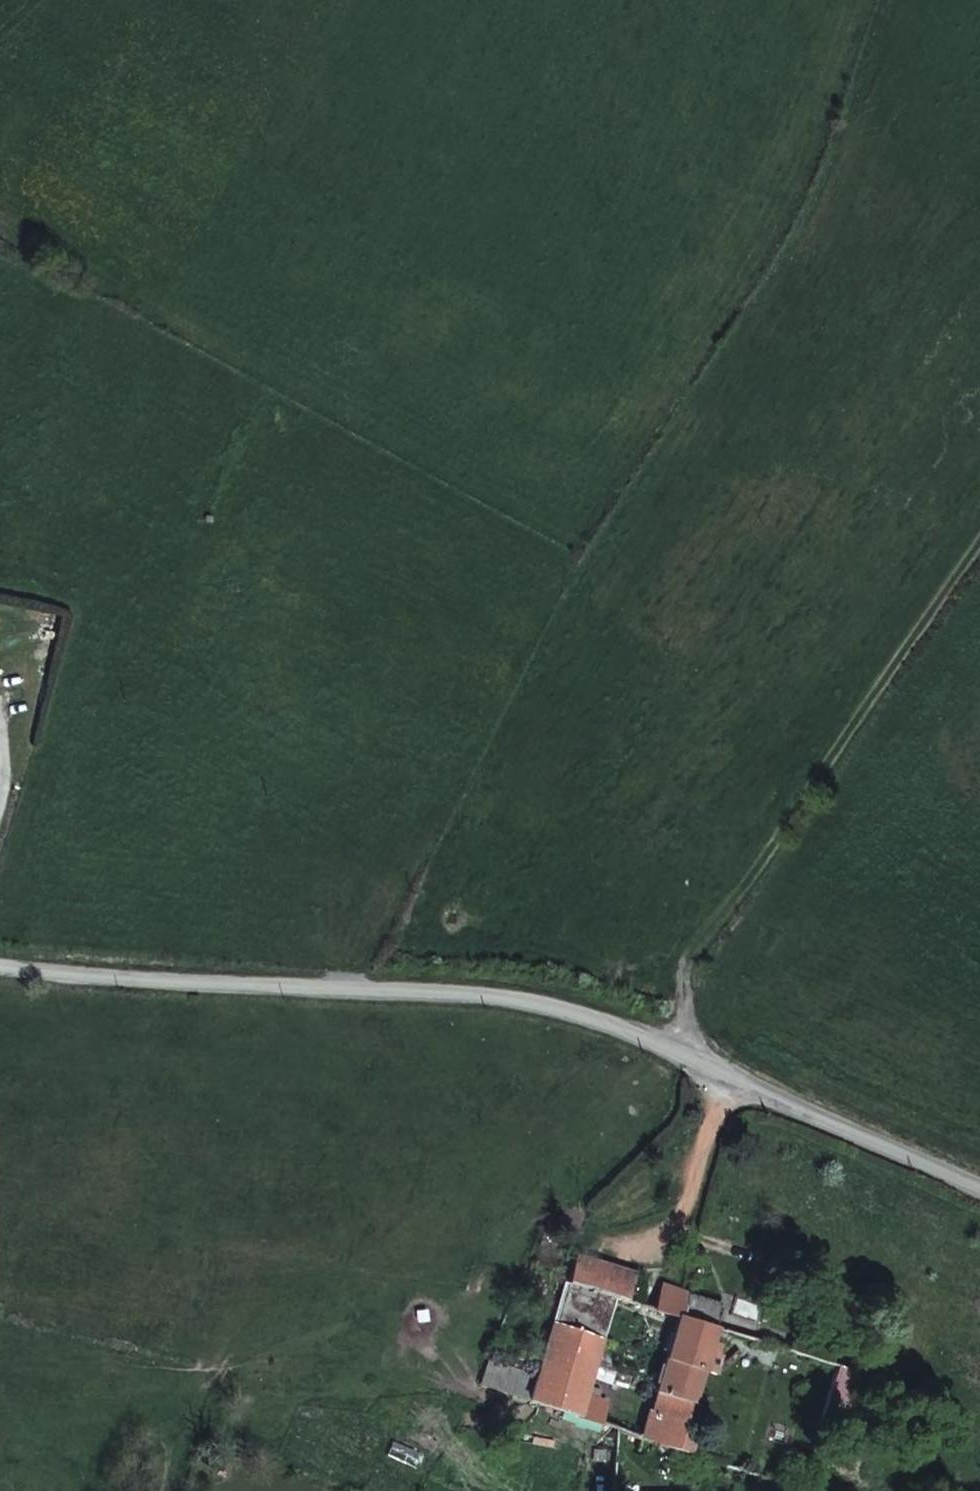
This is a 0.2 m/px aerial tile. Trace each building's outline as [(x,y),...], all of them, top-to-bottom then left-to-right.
[(573,1248),(564,1275),(613,1291),(626,1295),(634,1268),(573,1248)] [(552,1314),(600,1330),(613,1291),(564,1275),(552,1314)] [(683,1427),(717,1323),(720,1311),(692,1302),(695,1292),(659,1281),(652,1303),(671,1310),(648,1381),(652,1382),(646,1401),(642,1400),(633,1429),(692,1448),(697,1432),(683,1427)] [(526,1397),(570,1410),(597,1419),(605,1395),(580,1387),(600,1330),(552,1314),(533,1376),(527,1395),(526,1397)] [(475,1379),(527,1395),(533,1376),(480,1359),(475,1379)] [(841,1367),(833,1396),(848,1401),(858,1372),(841,1367)]
